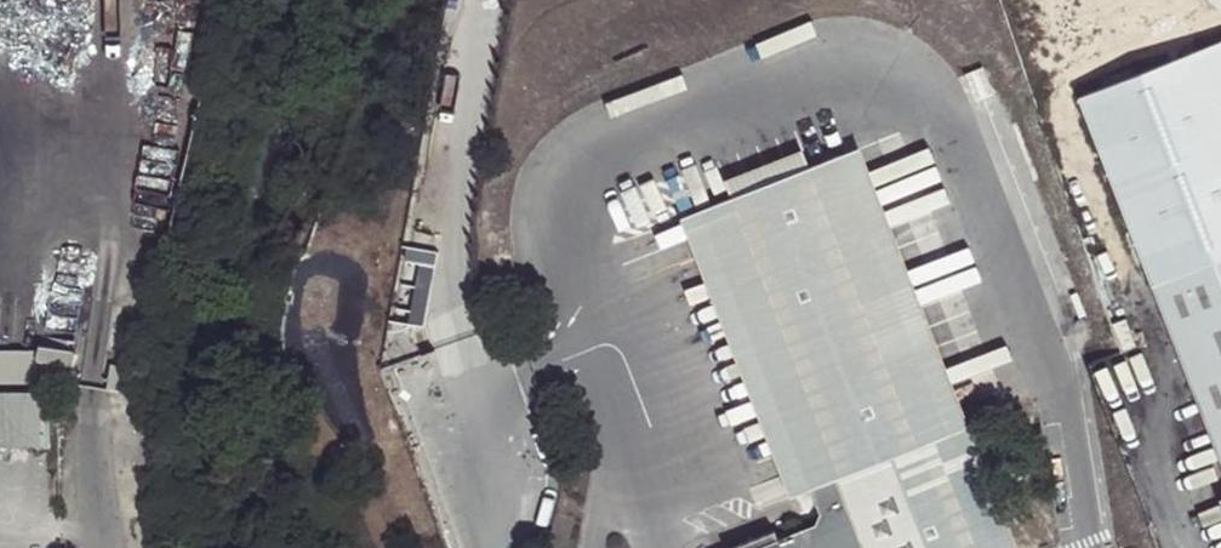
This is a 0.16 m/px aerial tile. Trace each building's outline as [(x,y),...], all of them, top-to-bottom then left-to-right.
[(980,67),(963,74),(969,91),(987,85),(980,67)] [(987,85),(969,91),(973,99),(990,93),(987,85)] [(838,152),(942,416),(960,409),(857,144),(838,152)] [(699,207),(801,470),(942,416),(838,152),(699,207)] [(1167,328),(1220,307),(1220,250),(1148,278),(1167,328)] [(1167,328),(1220,465),(1220,307),(1167,328)] [(43,385),(76,383),(74,343),(0,345),(0,446),(46,444),(43,385)] [(960,409),(942,416),(947,428),(965,421),(960,409)] [(801,470),(820,517),(832,547),(1014,547),(965,421),(947,428),(942,416),(801,470)] [(820,517),(776,534),(773,526),(725,545),(727,547),(832,547),(820,517)]
